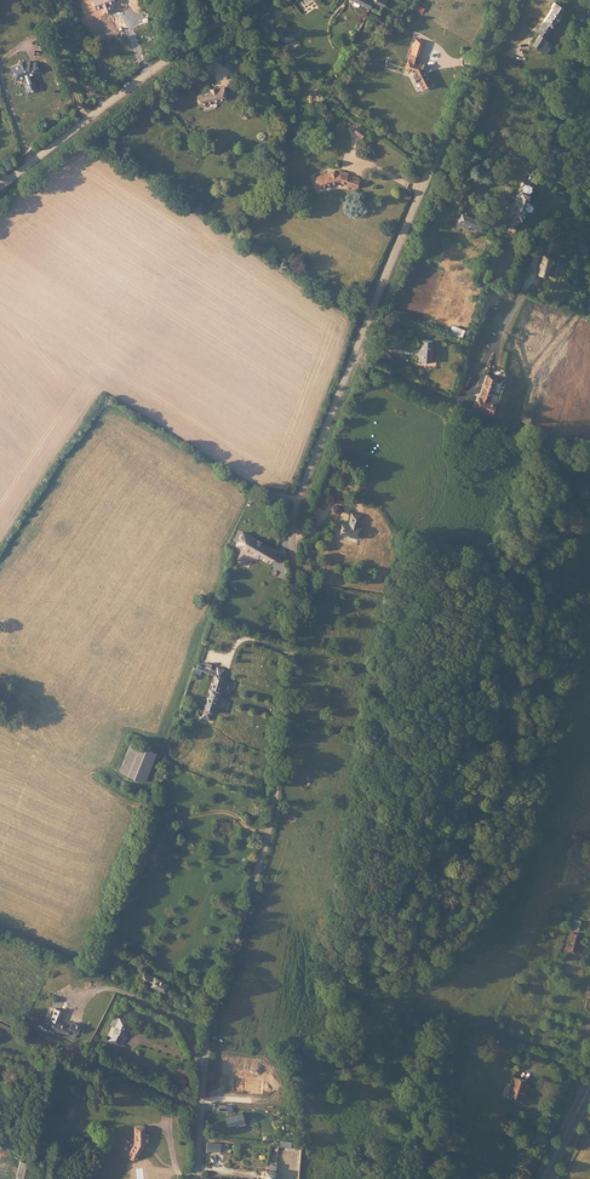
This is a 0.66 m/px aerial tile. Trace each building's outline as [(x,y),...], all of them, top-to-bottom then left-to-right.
[(93,0),(98,11),(115,3),(114,0),(94,0),(93,0)] [(369,9),(371,5),(372,2),(373,1),(383,7),(386,1),(384,0),(376,0),(375,2),(370,0),(352,0),(369,9)] [(554,4),(538,31),(536,34),(539,36),(534,45),(539,48),(538,49),(546,54),(550,48),(547,46),(551,40),(548,38),(556,23),(558,24),(563,17),(561,16),(564,11),(554,4)] [(292,34),(282,39),(285,43),(294,38),(292,34)] [(408,60),(405,68),(414,71),(415,74),(414,75),(416,80),(418,79),(423,89),(431,85),(424,71),(422,68),(424,67),(425,67),(423,64),(421,65),(420,63),(416,62),(419,54),(412,52),(410,61),(408,60)] [(21,65),(12,68),(15,80),(40,71),(37,62),(32,64),(32,61),(25,63),(25,61),(20,62),(21,65)] [(216,90),(208,93),(209,94),(196,98),(198,107),(211,103),(211,105),(219,103),(217,99),(222,99),(221,97),(225,95),(223,90),(216,92),(216,90)] [(348,127),(352,130),(358,123),(354,120),(348,127)] [(358,123),(352,130),(357,134),(363,126),(358,123)] [(458,131),(456,137),(466,141),(473,144),(474,140),(471,139),(472,137),(458,131)] [(328,174),(313,178),(314,183),(315,183),(317,187),(339,181),(344,183),(344,184),(354,187),(357,177),(346,174),(346,172),(339,170),(338,171),(333,172),(332,170),(327,172),(328,174)] [(528,201),(525,210),(529,212),(533,202),(528,201)] [(489,224),(461,214),(457,225),(463,228),(469,230),(470,225),(482,229),(482,228),(487,230),(489,224)] [(429,224),(422,221),(416,236),(423,239),(429,224)] [(543,257),(540,274),(548,276),(551,264),(552,259),(543,257)] [(491,307),(487,316),(493,318),(497,310),(491,307)] [(450,333),(462,339),(464,334),(452,328),(450,333)] [(419,360),(432,361),(434,344),(420,343),(419,360)] [(482,399),(479,398),(475,411),(492,416),(496,404),(489,401),(491,394),(492,395),(495,388),(494,387),(497,378),(487,375),(481,395),(483,395),(483,397),(482,399)] [(350,525),(345,524),(342,524),(340,532),(349,534),(349,535),(360,537),(362,527),(358,526),(358,522),(360,523),(362,514),(351,512),(349,520),(351,521),(350,525)] [(270,562),(277,550),(244,532),(237,543),(270,562)] [(198,663),(197,667),(207,670),(216,672),(202,716),(210,718),(217,696),(219,690),(226,668),(218,665),(217,669),(210,667),(211,663),(203,661),(202,664),(198,663)] [(197,667),(194,666),(192,672),(205,676),(207,670),(197,667)] [(142,748),(153,752),(155,747),(144,743),(142,748)] [(143,781),(146,772),(135,767),(142,748),(132,744),(122,774),(143,781)] [(146,772),(153,752),(142,748),(135,767),(146,772)] [(582,837),(589,838),(589,833),(589,830),(584,828),(582,837)] [(571,929),(578,931),(580,921),(573,920),(571,929)] [(570,943),(576,944),(578,935),(572,934),(570,943)] [(91,936),(89,943),(95,945),(97,938),(91,936)] [(576,944),(570,943),(568,951),(575,953),(576,944)] [(142,973),(139,981),(164,992),(168,984),(142,973)] [(62,1013),(55,1010),(50,1021),(54,1022),(51,1029),(67,1035),(68,1032),(76,1035),(79,1027),(71,1024),(69,1029),(58,1024),(62,1013)] [(109,1041),(118,1045),(121,1039),(122,1040),(123,1036),(126,1032),(127,1029),(126,1028),(128,1022),(120,1018),(119,1019),(117,1024),(112,1022),(110,1026),(112,1027),(111,1031),(107,1039),(109,1040),(109,1041)] [(91,1047),(89,1050),(112,1060),(114,1056),(106,1053),(106,1052),(98,1049),(97,1049),(91,1047)] [(515,1076),(509,1095),(520,1098),(523,1087),(525,1088),(527,1080),(515,1076)] [(242,1112),(224,1116),(227,1127),(245,1122),(242,1112)] [(145,1125),(134,1125),(136,1141),(130,1153),(129,1156),(130,1157),(131,1158),(133,1158),(135,1157),(145,1144),(145,1142),(149,1141),(149,1133),(145,1133),(145,1125)] [(207,1151),(220,1152),(221,1144),(208,1143),(207,1151)] [(10,1178),(22,1178),(25,1164),(13,1160),(10,1178)]
